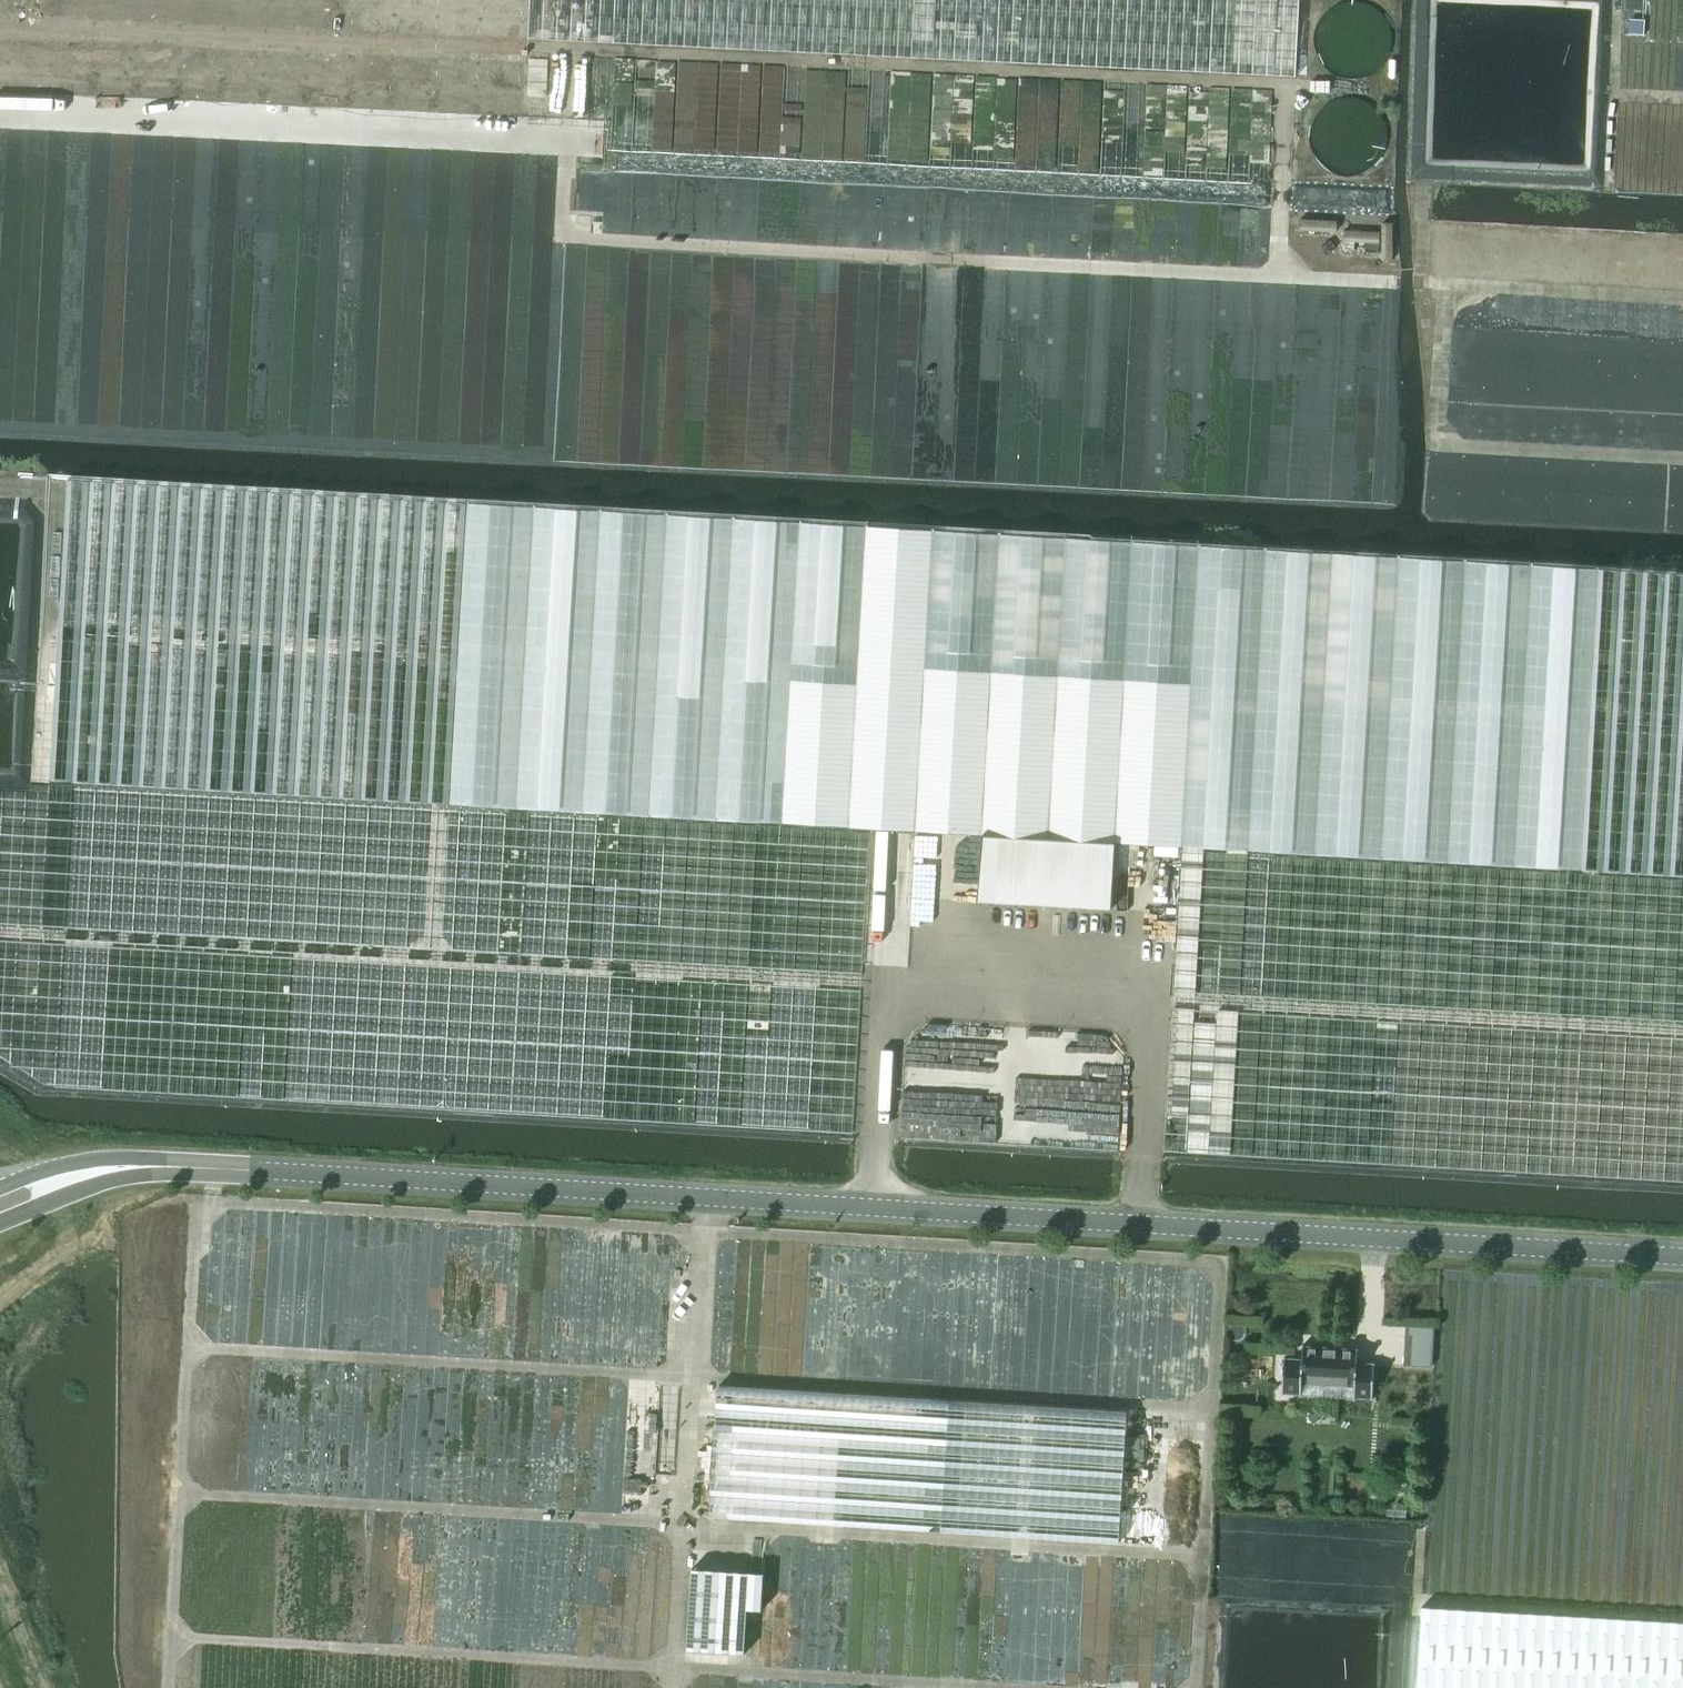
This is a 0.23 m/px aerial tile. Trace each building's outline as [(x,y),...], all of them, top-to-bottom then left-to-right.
[(1372,189),(1378,4),(1300,0),(0,0),(0,109),(1372,189)] [(1644,35),(1645,20),(1631,19),(1630,34),(1644,35)] [(1300,220),(1300,230),(1336,232),(1337,222),(1300,220)] [(1393,260),(1392,224),(1382,224),(1383,261),(1393,260)] [(1343,241),(1379,243),(1380,233),(1343,231),(1343,241)] [(51,780),(672,817),(690,515),(69,479),(51,780)] [(1182,847),(1381,858),(1399,557),(690,515),(672,817),(850,827),(983,835),(979,902),(1112,909),(1116,843),(1182,847)] [(1399,557),(1381,858),(1682,876),(1682,574),(1399,557)] [(1405,1339),(1433,1340),(1434,1327),(1406,1325),(1405,1339)] [(1356,1351),(1304,1347),(1304,1345),(1303,1345),(1302,1361),(1285,1360),(1286,1358),(1284,1358),(1282,1394),(1283,1395),(1283,1393),(1299,1394),(1299,1396),(1301,1396),(1302,1383),(1354,1386),(1353,1399),(1355,1399),(1355,1397),(1371,1398),(1371,1400),(1373,1400),(1375,1363),(1373,1363),(1373,1365),(1357,1364),(1358,1349),(1356,1349),(1356,1351)] [(717,1387),(709,1518),(1118,1544),(1126,1414),(717,1387)] [(691,1569),(687,1646),(686,1651),(691,1651),(759,1655),(763,1587),(713,1584),(714,1570),(691,1569)] [(1421,1607),(1417,1687),(1682,1687),(1682,1623),(1421,1607)]
